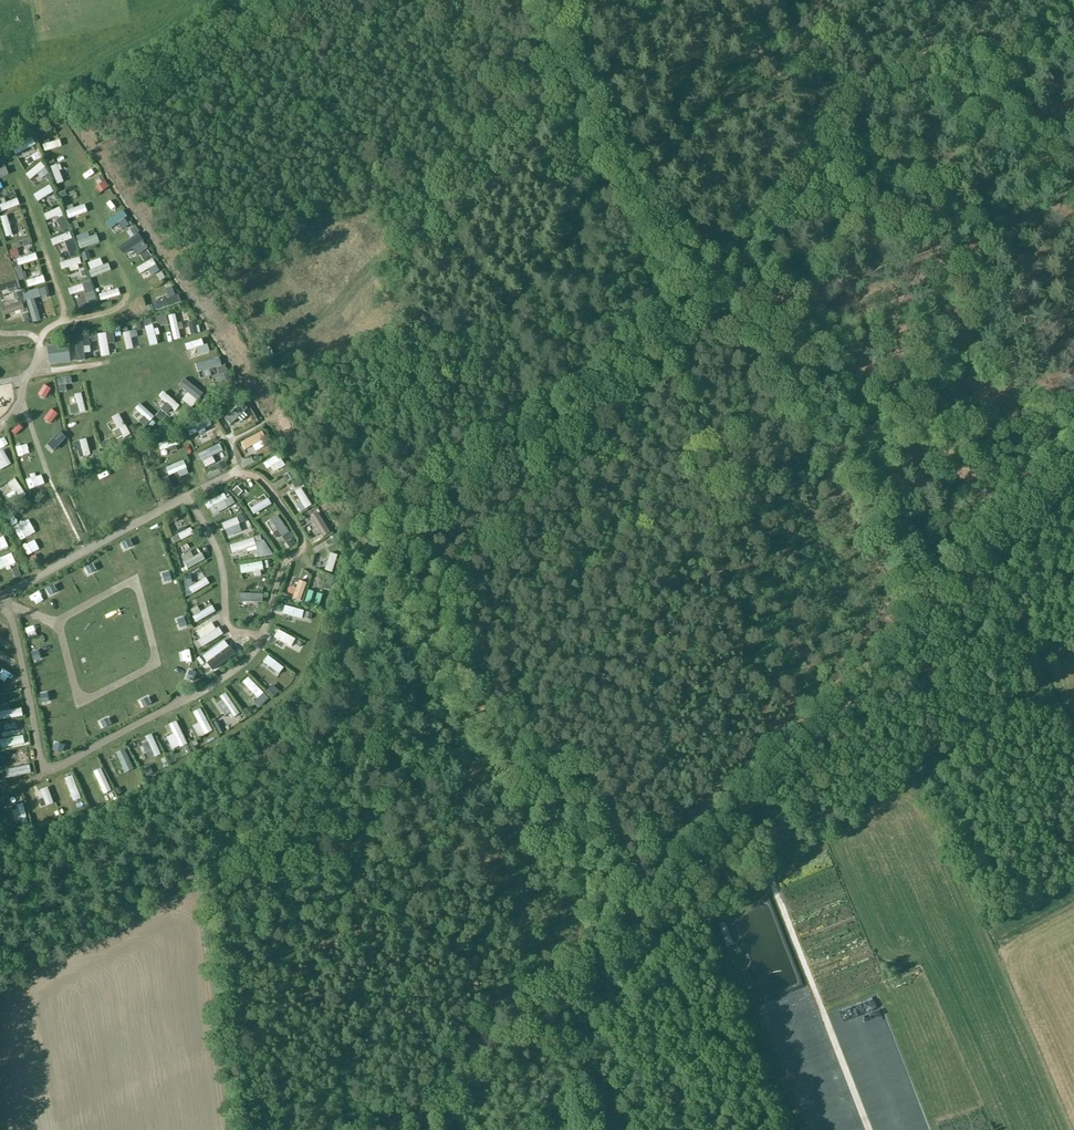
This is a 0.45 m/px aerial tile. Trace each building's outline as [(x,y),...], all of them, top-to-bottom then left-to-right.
[(41,138),(45,152),(59,148),(55,134),(41,138)] [(30,140),(16,152),(22,159),(36,146),(30,140)] [(32,161),(40,154),(36,150),(28,156),(32,161)] [(26,172),(31,179),(37,174),(41,179),(50,172),(41,161),(26,172)] [(50,166),(57,183),(65,180),(58,163),(50,166)] [(100,193),(110,188),(106,180),(96,185),(100,193)] [(39,201),(55,191),(50,183),(34,193),(39,201)] [(63,192),(71,189),(69,183),(61,187),(63,192)] [(60,199),(73,213),(79,207),(66,194),(60,199)] [(20,206),(18,198),(0,202),(0,204),(1,210),(20,206)] [(108,199),(103,202),(109,213),(115,210),(108,199)] [(44,212),(48,221),(64,215),(60,206),(44,212)] [(111,220),(120,212),(117,208),(108,217),(111,220)] [(7,214),(1,215),(7,238),(14,236),(7,214)] [(124,215),(109,219),(114,234),(129,229),(124,215)] [(65,217),(49,220),(52,234),(68,231),(65,217)] [(53,236),(58,250),(74,244),(69,231),(53,236)] [(123,245),(127,252),(143,241),(139,235),(123,245)] [(78,240),(80,249),(96,246),(93,236),(78,240)] [(19,247),(20,261),(35,260),(35,246),(19,247)] [(149,251),(141,253),(143,260),(151,259),(149,251)] [(79,255),(60,261),(62,268),(82,261),(79,255)] [(88,261),(91,269),(103,264),(100,256),(88,261)] [(0,260),(0,271),(11,269),(8,258),(0,260)] [(152,259),(137,268),(143,277),(148,274),(154,284),(159,281),(155,275),(160,272),(157,267),(157,266),(152,259)] [(20,278),(27,276),(23,264),(16,266),(20,278)] [(30,272),(31,276),(26,278),(29,287),(46,281),(41,268),(30,272)] [(14,286),(14,278),(0,277),(0,286),(14,286)] [(92,277),(84,278),(87,297),(94,296),(92,277)] [(75,293),(85,291),(83,282),(73,284),(75,293)] [(155,307),(180,301),(178,293),(153,299),(155,307)] [(133,298),(140,315),(147,312),(141,296),(133,298)] [(2,305),(5,312),(25,304),(22,298),(2,305)] [(34,321),(41,319),(39,312),(45,310),(41,299),(28,302),(34,321)] [(158,324),(169,322),(167,314),(156,316),(158,324)] [(178,314),(170,314),(171,338),(179,338),(178,314)] [(144,320),(137,321),(138,329),(145,327),(144,320)] [(147,327),(148,345),(157,344),(156,326),(147,327)] [(130,330),(123,331),(127,350),(134,349),(130,330)] [(100,356),(108,356),(108,331),(100,331),(100,356)] [(84,350),(90,350),(90,335),(76,335),(76,355),(84,355),(84,350)] [(186,344),(188,353),(204,349),(202,339),(186,344)] [(70,361),(68,344),(47,346),(50,364),(70,361)] [(18,368),(17,361),(0,364),(0,369),(0,371),(18,368)] [(78,373),(70,375),(73,391),(81,389),(78,373)] [(35,383),(37,393),(52,390),(50,380),(35,383)] [(193,403),(200,397),(188,382),(180,387),(193,403)] [(159,396),(175,412),(180,407),(165,390),(159,396)] [(231,424),(246,410),(238,400),(222,415),(231,424)] [(140,402),(135,408),(150,421),(155,416),(140,402)] [(78,405),(80,413),(75,414),(78,426),(90,423),(85,403),(78,405)] [(114,432),(126,425),(120,413),(108,419),(114,432)] [(867,437),(872,439),(875,425),(867,423),(865,431),(868,432),(867,437)] [(199,435),(192,439),(195,446),(213,436),(207,425),(196,430),(199,435)] [(82,450),(91,448),(87,435),(79,437),(82,450)] [(162,457),(180,453),(177,438),(159,442),(162,457)] [(266,441),(260,443),(259,439),(242,444),(245,455),(255,451),(256,454),(268,450),(266,441)] [(200,451),(203,462),(223,456),(220,446),(200,451)] [(13,464),(3,448),(0,450),(0,459),(6,469),(13,464)] [(170,472),(187,469),(185,460),(168,463),(170,472)] [(279,460),(264,467),(270,481),(286,474),(279,460)] [(144,491),(149,489),(145,477),(140,478),(144,491)] [(241,499),(244,493),(236,490),(233,496),(241,499)] [(302,521),(313,514),(301,495),(295,499),(301,509),(296,511),(302,521)] [(235,508),(232,499),(227,501),(225,496),(206,503),(211,516),(235,508)] [(257,520),(273,511),(266,499),(250,509),(257,520)] [(54,508),(49,511),(55,522),(60,519),(54,508)] [(228,538),(242,533),(241,528),(248,525),(246,518),(223,526),(228,538)] [(321,544),(328,541),(320,520),(313,523),(321,544)] [(266,528),(278,548),(290,541),(279,521),(266,528)] [(190,525),(177,532),(182,542),(195,534),(190,525)] [(230,548),(233,560),(248,555),(247,553),(257,550),(253,538),(232,544),(233,547),(230,548)] [(30,553),(40,548),(35,539),(25,544),(30,553)] [(136,555),(156,546),(153,539),(132,547),(136,555)] [(293,542),(286,545),(290,556),(297,553),(293,542)] [(199,549),(182,558),(188,570),(206,562),(199,549)] [(3,572),(16,567),(12,557),(0,561),(0,562),(3,572)] [(98,569),(111,566),(109,558),(96,561),(98,569)] [(332,562),(325,580),(331,583),(338,564),(332,562)] [(247,567),(247,575),(271,574),(271,566),(247,567)] [(193,596),(210,587),(206,579),(189,588),(193,596)] [(62,580),(50,584),(56,599),(67,594),(62,580)] [(301,588),(297,597),(304,600),(308,591),(301,588)] [(34,604),(46,595),(41,589),(29,598),(34,604)] [(317,610),(325,611),(329,592),(321,591),(317,610)] [(239,597),(239,605),(258,605),(258,597),(239,597)] [(193,619),(197,626),(216,616),(210,604),(198,610),(200,615),(193,619)] [(304,619),(302,626),(312,630),(315,623),(304,619)] [(212,627),(197,635),(201,643),(196,646),(201,653),(224,640),(219,631),(216,633),(212,627)] [(224,645),(203,660),(208,667),(229,651),(224,645)] [(25,750),(23,734),(0,736),(0,743),(1,753),(25,750)] [(116,756),(126,776),(134,773),(124,752),(116,756)] [(28,763),(5,765),(6,777),(29,776),(28,763)] [(104,800),(113,796),(102,771),(93,775),(104,800)] [(74,806),(82,803),(73,778),(65,781),(74,806)] [(49,790),(42,792),(46,810),(54,808),(49,790)] [(24,806),(16,807),(20,824),(28,822),(24,806)]
